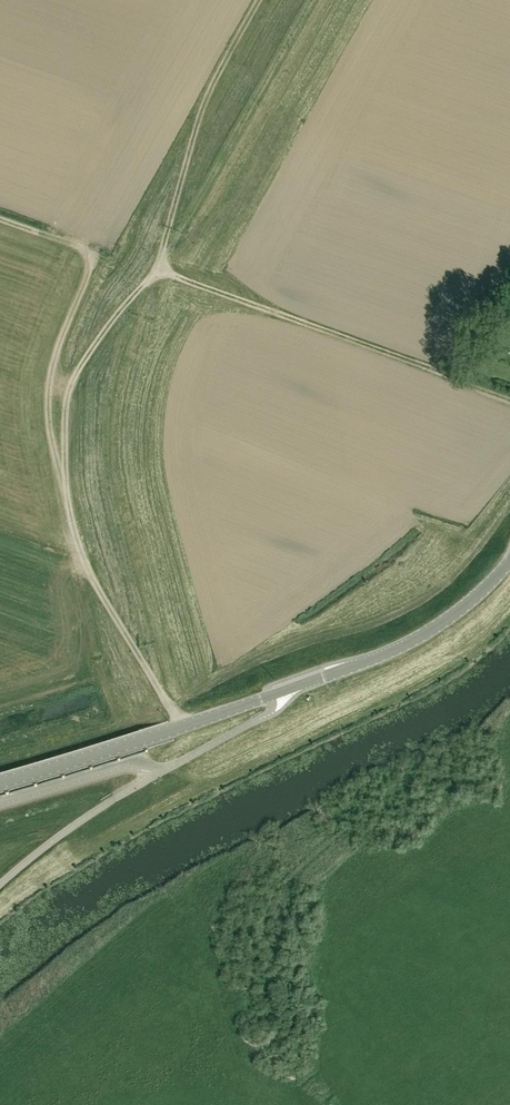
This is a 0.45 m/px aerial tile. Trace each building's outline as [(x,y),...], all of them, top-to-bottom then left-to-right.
[(44,277),(54,281),(56,274),(47,270),(44,277)]
